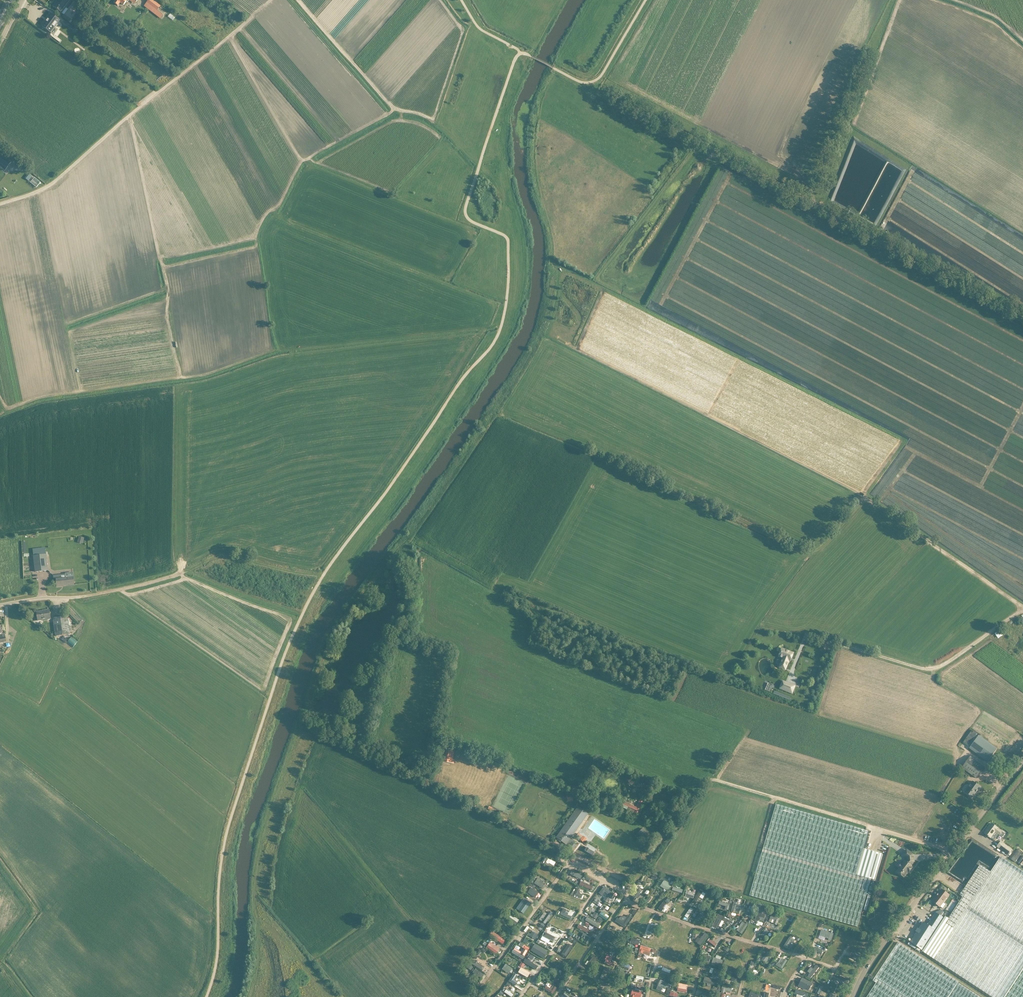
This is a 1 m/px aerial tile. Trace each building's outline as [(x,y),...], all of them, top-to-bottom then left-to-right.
[(53,6),(57,9),(62,13),(66,8),(68,10),(74,2),(71,0),(59,0),(58,1),(57,1),(53,6)] [(146,4),(152,8),(150,11),(160,19),(163,16),(157,11),(160,7),(151,0),(149,0),(146,4)] [(60,20),(55,17),(51,14),(46,21),(42,27),(50,33),(60,20)] [(65,21),(64,23),(73,30),(75,28),(65,21)] [(836,130),(838,125),(830,122),(828,126),(836,130)] [(0,156),(0,163),(7,168),(11,162),(1,154),(0,156)] [(863,476),(875,480),(876,476),(864,472),(863,476)] [(861,476),(859,479),(870,485),(872,482),(861,476)] [(867,489),(869,485),(853,478),(851,481),(856,484),(855,486),(862,489),(861,491),(863,491),(864,488),(867,489)] [(46,555),(34,556),(36,572),(48,570),(46,555)] [(74,584),(73,577),(66,578),(66,574),(54,576),(54,579),(56,579),(56,581),(57,586),(63,585),(63,586),(67,586),(67,585),(74,584)] [(50,619),(50,615),(49,610),(45,610),(45,611),(37,612),(38,617),(38,621),(50,619)] [(70,634),(68,621),(67,616),(53,618),(54,623),(56,636),(70,634)] [(997,634),(1000,640),(1006,636),(1002,631),(997,634)] [(73,638),(69,644),(75,648),(80,642),(73,638)] [(779,657),(783,658),(780,665),(783,666),(784,667),(784,666),(787,667),(789,661),(791,661),(794,653),(782,649),(779,657)] [(784,690),(793,694),(795,686),(787,683),(783,681),(780,688),(784,690)] [(775,691),(774,693),(790,700),(791,697),(775,691)] [(972,730),(963,743),(968,746),(977,734),(972,730)] [(997,749),(993,746),(979,735),(969,749),(984,759),(988,762),(997,749)] [(454,760),(453,759),(455,750),(442,748),(440,755),(442,755),(441,762),(454,764),(454,760)] [(984,767),(980,764),(970,756),(962,768),(972,775),(976,778),(984,767)] [(981,787),(977,784),(973,781),(964,792),(972,798),(978,790),(978,791),(981,787)] [(638,815),(644,801),(644,799),(640,798),(636,807),(618,800),(616,805),(634,812),(634,813),(638,815)] [(875,880),(879,867),(883,854),(864,849),(869,831),(776,805),(750,896),(857,927),(871,879),(875,880)] [(612,809),(606,806),(603,813),(608,816),(612,809)] [(568,848),(572,851),(576,846),(572,843),(574,841),(571,838),(588,814),(577,807),(556,837),(569,846),(568,848)] [(655,809),(650,807),(647,814),(643,812),(641,816),(650,820),(655,809)] [(988,836),(989,837),(991,838),(995,832),(999,835),(1002,831),(991,823),(988,829),(989,829),(985,834),(984,833),(988,836)] [(654,830),(652,829),(648,824),(644,827),(649,832),(652,835),(654,830)] [(649,836),(643,828),(638,833),(644,840),(649,836)] [(661,842),(665,836),(660,832),(658,835),(656,839),(661,842)] [(1000,842),(997,847),(1007,855),(1011,849),(1000,842)] [(592,855),(594,852),(593,852),(588,849),(589,848),(587,847),(584,851),(592,855)] [(1015,862),(1022,852),(1018,848),(1012,856),(1011,855),(1009,858),(1015,862)] [(907,850),(903,855),(904,856),(907,858),(907,860),(906,862),(905,861),(902,865),(903,866),(901,869),(900,868),(897,872),(904,877),(908,872),(909,872),(910,871),(912,868),(911,867),(912,866),(911,866),(914,862),(913,855),(907,850)] [(1000,857),(991,872),(980,865),(960,895),(963,897),(949,919),(945,916),(944,918),(942,916),(936,913),(928,925),(923,922),(910,943),(923,950),(922,951),(925,953),(992,996),(1022,996),(1022,872),(1000,857)] [(553,860),(550,860),(548,866),(555,868),(557,860),(553,859),(553,860)] [(583,880),(585,875),(574,871),(572,876),(583,880)] [(544,889),(546,886),(543,885),(545,881),(539,878),(536,885),(544,889)] [(953,884),(961,888),(963,884),(955,880),(953,884)] [(564,887),(574,892),(577,886),(568,881),(564,887)] [(670,892),(674,886),(666,881),(662,888),(670,892)] [(607,894),(610,896),(613,893),(606,887),(600,894),(604,897),(607,894)] [(529,894),(537,897),(539,891),(532,888),(529,894)] [(585,896),(581,894),(582,891),(579,889),(575,896),(583,900),(585,896)] [(940,907),(949,895),(941,889),(939,892),(940,893),(938,895),(938,894),(937,895),(937,896),(933,901),(940,907)] [(700,891),(695,903),(699,905),(704,892),(700,891)] [(613,896),(609,904),(614,906),(617,898),(613,896)] [(555,900),(554,903),(558,905),(556,908),(562,910),(564,904),(555,900)] [(665,902),(661,908),(666,912),(670,906),(665,902)] [(731,903),(721,902),(720,906),(727,907),(727,911),(731,911),(731,903)] [(739,907),(740,903),(735,902),(733,913),(742,915),(743,913),(745,913),(746,908),(739,907)] [(749,909),(747,916),(755,919),(758,907),(759,905),(752,903),(750,909),(749,909)] [(570,916),(571,912),(565,909),(562,916),(573,920),(574,917),(570,916)] [(691,909),(686,918),(690,920),(695,911),(691,909)] [(641,911),(635,920),(641,924),(646,915),(641,911)] [(608,922),(611,918),(603,913),(601,917),(608,922)] [(762,920),(768,920),(768,914),(758,913),(757,922),(762,922),(762,920)] [(719,915),(714,928),(726,933),(731,920),(719,915)] [(510,921),(517,926),(519,923),(516,920),(517,919),(513,916),(510,921)] [(563,925),(564,922),(568,924),(570,921),(558,916),(556,919),(558,920),(557,923),(563,925)] [(618,923),(628,928),(633,918),(630,916),(628,919),(622,916),(618,923)] [(771,922),(780,925),(782,919),(772,917),(771,922)] [(603,925),(589,918),(587,921),(600,929),(603,925)] [(743,935),(749,926),(744,923),(738,931),(743,935)] [(651,934),(655,936),(660,926),(657,924),(651,934)] [(557,935),(560,929),(550,925),(547,930),(557,935)] [(581,925),(579,928),(596,938),(600,931),(597,929),(595,933),(581,925)] [(763,938),(767,939),(768,936),(771,937),(772,932),(765,930),(763,938)] [(823,931),(821,938),(834,941),(835,934),(823,931)] [(545,932),(539,944),(548,948),(550,944),(554,946),(558,938),(545,932)] [(616,935),(610,932),(605,942),(611,945),(616,935)] [(507,940),(494,934),(492,938),(505,944),(507,940)] [(703,940),(700,938),(697,943),(707,948),(712,937),(706,934),(703,940)] [(775,945),(781,936),(778,934),(772,943),(775,945)] [(585,935),(583,939),(587,940),(586,944),(591,945),(594,937),(585,935)] [(839,936),(837,944),(848,946),(850,939),(839,936)] [(794,946),(797,940),(791,938),(786,947),(790,949),(792,945),(794,946)] [(564,950),(569,942),(566,939),(561,948),(564,950)] [(806,950),(810,951),(811,946),(808,944),(809,941),(804,939),(799,952),(804,954),(806,950)] [(489,948),(501,955),(504,951),(492,943),(489,948)] [(873,981),(876,983),(867,996),(979,996),(958,983),(959,982),(898,943),(873,981)] [(570,944),(564,955),(568,958),(575,947),(570,944)] [(579,945),(576,950),(584,954),(586,952),(581,949),(582,947),(579,945)] [(595,948),(602,954),(604,950),(598,945),(595,948)] [(651,949),(641,945),(639,952),(642,953),(642,954),(649,956),(650,953),(649,953),(651,949)] [(817,948),(813,958),(816,959),(818,953),(824,955),(825,951),(817,948)] [(514,955),(526,959),(529,951),(525,950),(524,952),(516,949),(514,955)] [(852,958),(862,963),(864,958),(854,953),(852,958)] [(586,965),(592,969),(600,959),(594,954),(586,965)] [(724,961),(716,958),(713,965),(723,968),(729,954),(727,954),(724,961)] [(764,961),(768,964),(773,956),(768,954),(764,961)] [(518,964),(520,959),(512,955),(510,960),(518,964)] [(540,968),(532,963),(536,958),(532,955),(529,961),(527,960),(525,963),(538,972),(540,968)] [(609,956),(606,965),(614,968),(617,958),(609,956)] [(782,958),(778,968),(785,970),(789,961),(782,958)] [(476,962),(474,966),(484,971),(487,967),(476,962)] [(750,975),(760,977),(761,972),(755,971),(756,963),(752,962),(750,975)] [(507,965),(504,971),(511,975),(514,969),(507,965)] [(812,968),(809,973),(811,974),(809,978),(813,980),(821,967),(818,966),(815,970),(812,968)] [(564,968),(561,974),(563,975),(562,977),(566,980),(570,972),(564,968)] [(520,974),(530,979),(532,973),(522,969),(520,974)] [(715,970),(713,980),(721,981),(723,971),(715,970)] [(517,981),(519,976),(515,974),(511,983),(518,986),(519,982),(517,981)] [(741,984),(743,975),(736,974),(735,983),(741,984)] [(846,982),(844,986),(849,988),(852,981),(843,977),(841,981),(846,982)] [(705,984),(716,988),(718,982),(707,979),(705,984)] [(808,991),(812,983),(804,979),(800,988),(808,991)] [(667,994),(670,995),(673,985),(662,981),(658,990),(667,994)] [(758,991),(761,992),(764,983),(757,981),(755,987),(759,988),(758,991)] [(507,988),(515,992),(518,988),(509,984),(507,988)] [(549,984),(548,987),(552,988),(551,991),(556,993),(559,987),(549,984)] [(689,994),(690,986),(680,984),(679,992),(689,994)] [(493,988),(499,993),(502,990),(495,985),(493,988)] [(726,994),(734,994),(734,988),(724,987),(723,996),(725,996),(726,994)] [(635,991),(635,988),(633,988),(632,990),(630,996),(640,996),(642,992),(635,991)]
